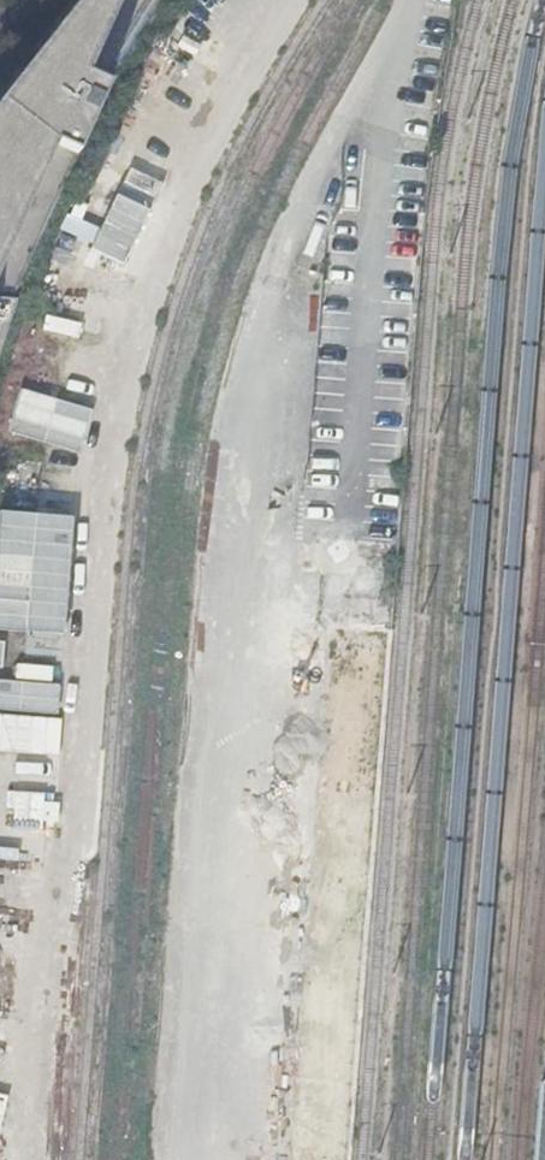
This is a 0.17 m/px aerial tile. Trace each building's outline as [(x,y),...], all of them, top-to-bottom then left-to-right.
[(58,144),(80,154),(111,84),(89,75),(123,0),(82,0),(0,102),(0,275),(58,144)] [(24,386),(12,429),(84,447),(95,405),(24,386)] [(1,508),(0,517),(0,627),(68,630),(74,511),(1,508)]
